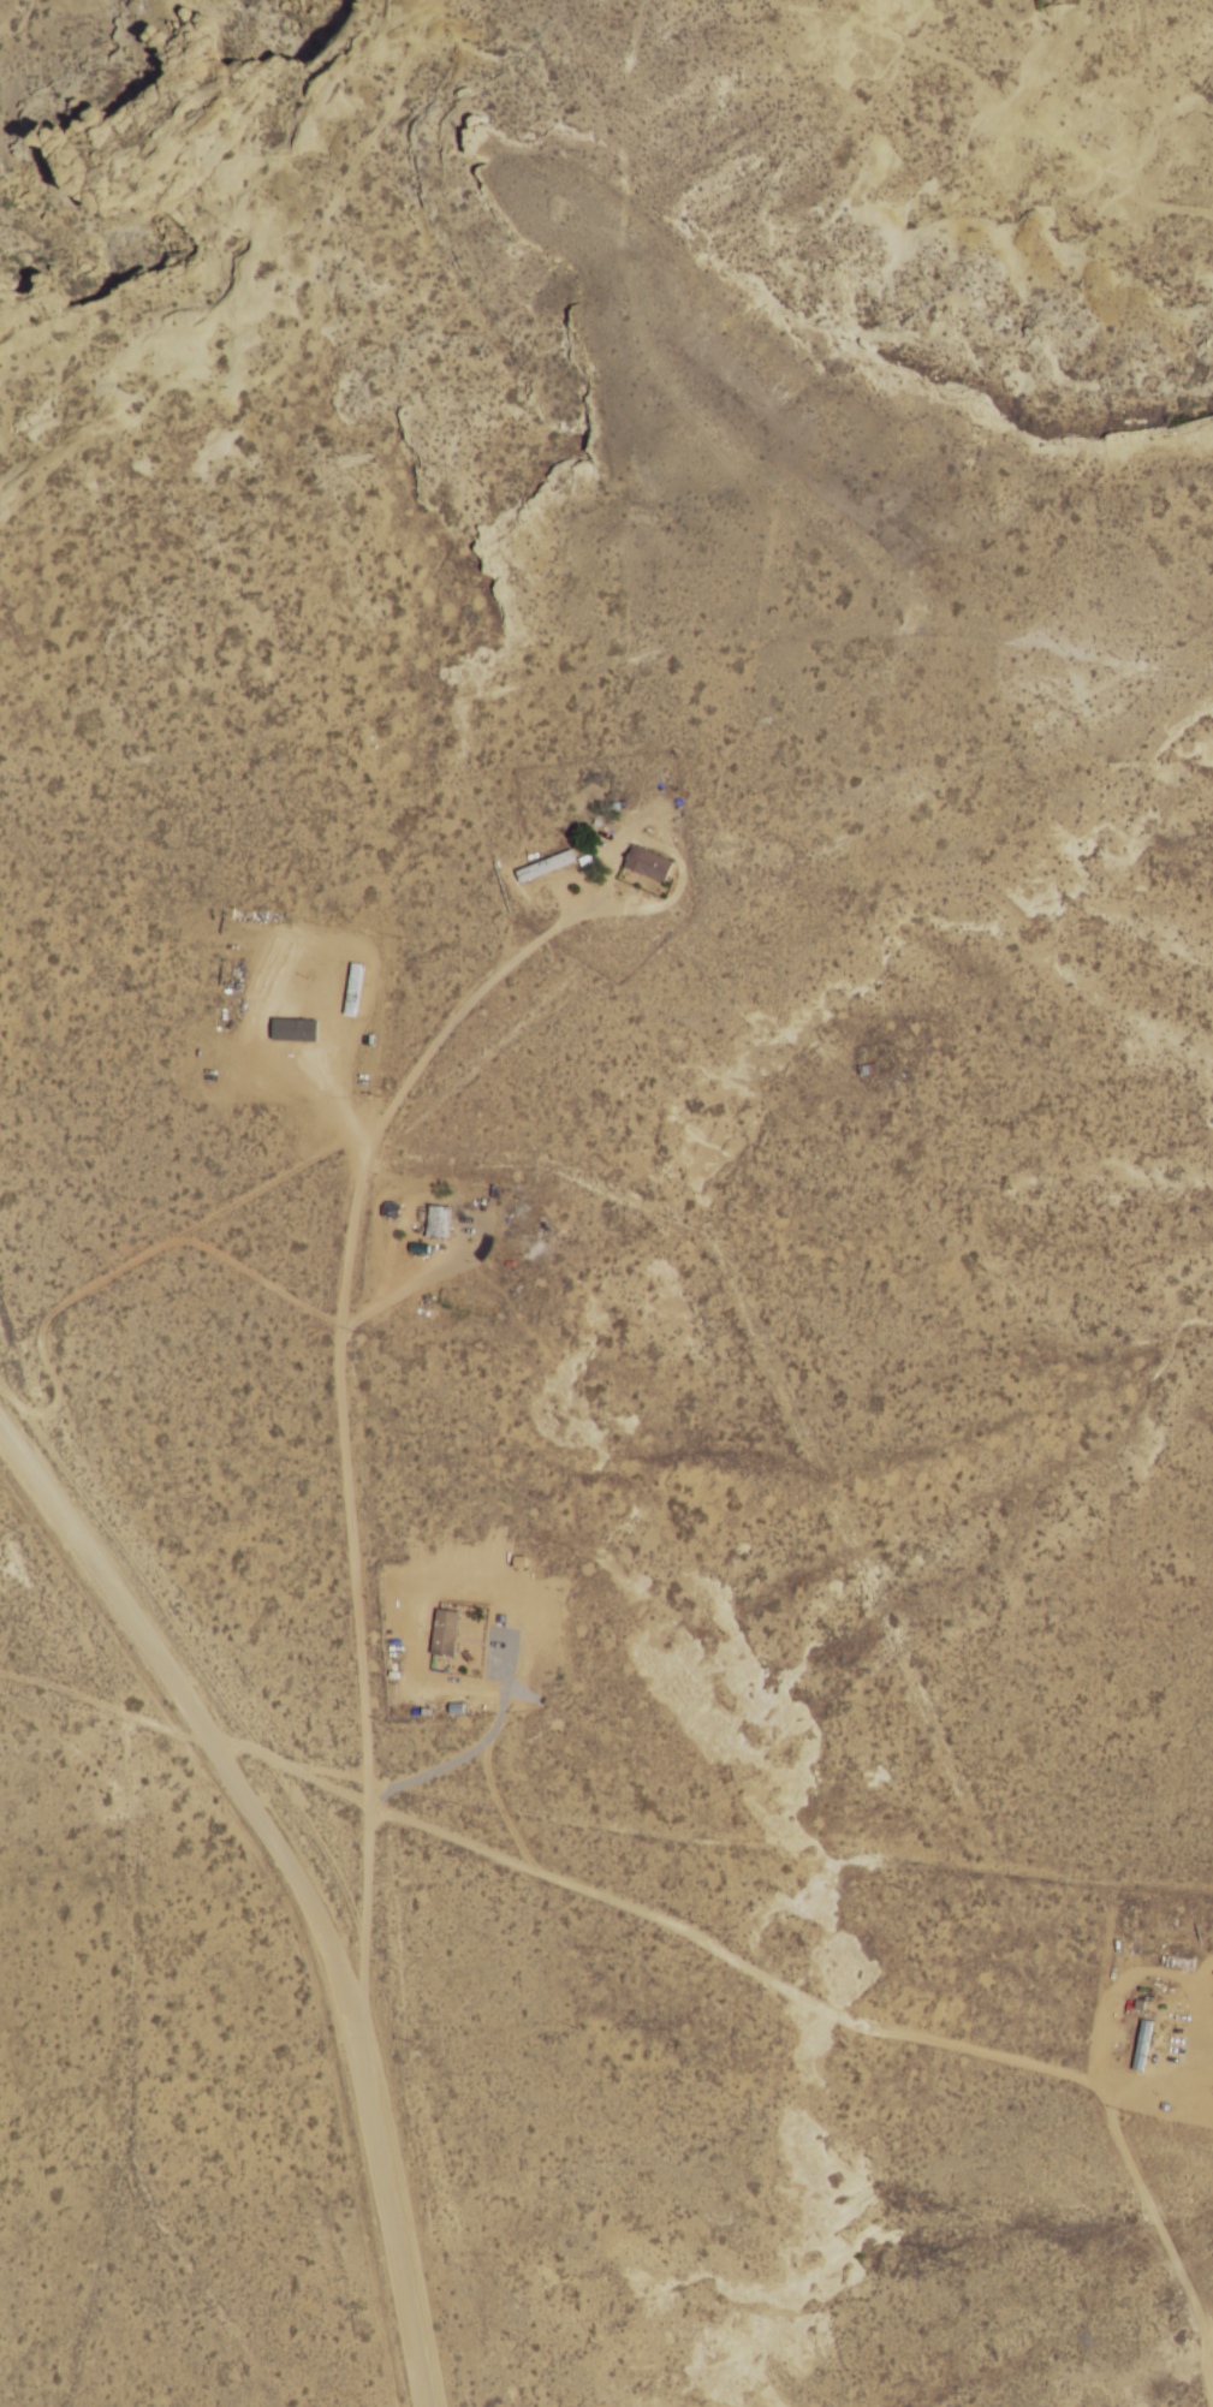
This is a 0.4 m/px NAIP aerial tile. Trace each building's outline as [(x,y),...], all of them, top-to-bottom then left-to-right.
[(673,862),(635,843),(624,865),(663,884),(673,862)] [(575,861),(570,849),(515,870),(520,883),(575,861)] [(450,1238),(450,1209),(427,1209),(427,1238),(450,1238)] [(454,1656),(459,1611),(436,1609),(430,1653),(454,1656)] [(1134,2070),(1146,2071),(1152,2020),(1139,2019),(1134,2070)]
